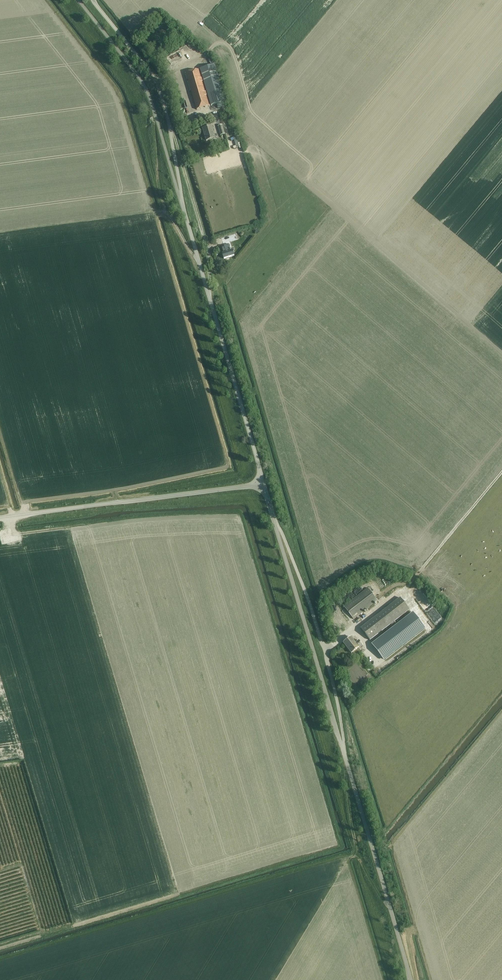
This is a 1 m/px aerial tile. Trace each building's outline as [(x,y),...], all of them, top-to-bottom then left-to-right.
[(199,70),(210,106),(224,102),(213,66),(199,70)] [(186,74),(197,110),(209,107),(198,70),(186,74)] [(215,139),(212,127),(203,130),(206,141),(215,139)] [(237,233),(226,236),(227,241),(231,240),(232,242),(233,242),(233,239),(238,238),(237,233)] [(230,249),(229,248),(228,244),(224,246),(224,247),(222,248),(223,253),(222,254),(223,258),(234,255),(232,249),(230,249)] [(3,541),(22,537),(21,531),(13,533),(12,524),(0,526),(0,527),(3,541)] [(368,588),(344,607),(353,619),(378,601),(368,588)] [(369,640),(409,609),(400,597),(360,628),(369,640)] [(412,613),(372,644),(385,660),(425,629),(412,613)] [(351,637),(344,643),(351,652),(359,647),(359,648),(362,645),(359,640),(355,643),(351,637)]
